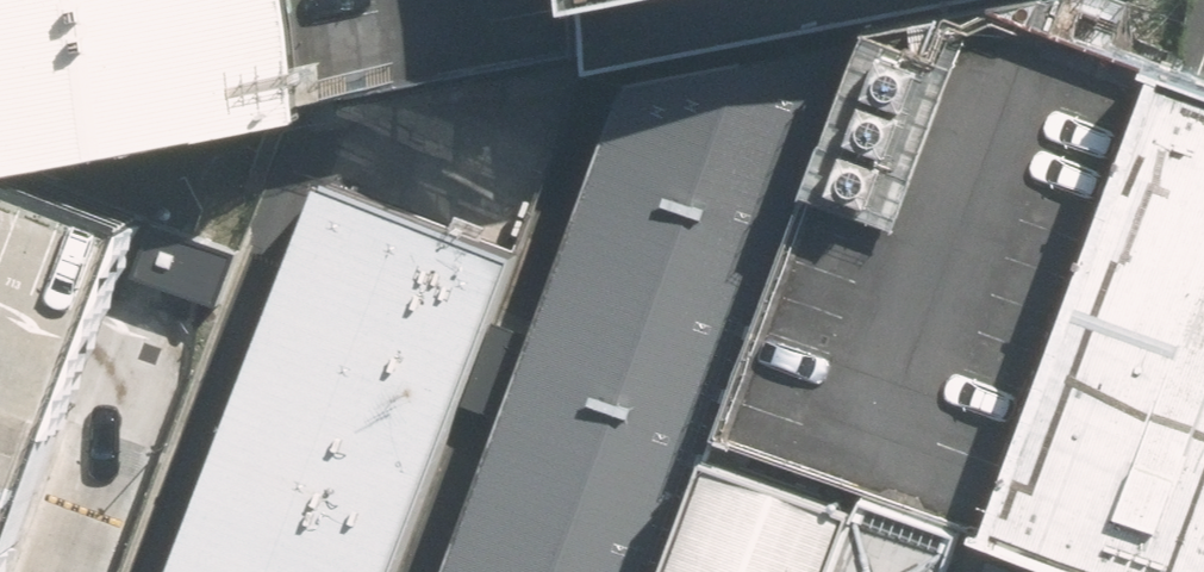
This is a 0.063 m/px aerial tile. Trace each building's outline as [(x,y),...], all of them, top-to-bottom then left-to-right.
[(324,107),(304,0),(0,0),(0,159),(30,154),(282,116),(324,107)] [(578,0),(304,0),(324,107),(588,54),(578,0)] [(963,0),(578,0),(588,54),(591,69),(634,61),(882,15),(956,1),(963,0)] [(715,456),(728,422),(882,15),(634,61),(560,264),(447,571),(670,571),(715,456)] [(1163,69),(1004,487),(986,534),(1056,560),(1088,571),(1203,571),(1203,84),(1163,69)] [(112,304),(152,200),(30,154),(0,159),(0,571),(11,571),(112,304)] [(176,571),(396,571),(517,252),(323,180),(240,401),(177,568),(176,571)] [(177,568),(240,401),(190,382),(127,549),(177,568)] [(852,512),(715,456),(670,571),(830,571),(852,512)] [(957,552),(852,512),(830,571),(950,571),(957,552)] [(1056,560),(1052,571),(1088,571),(1056,560)]
